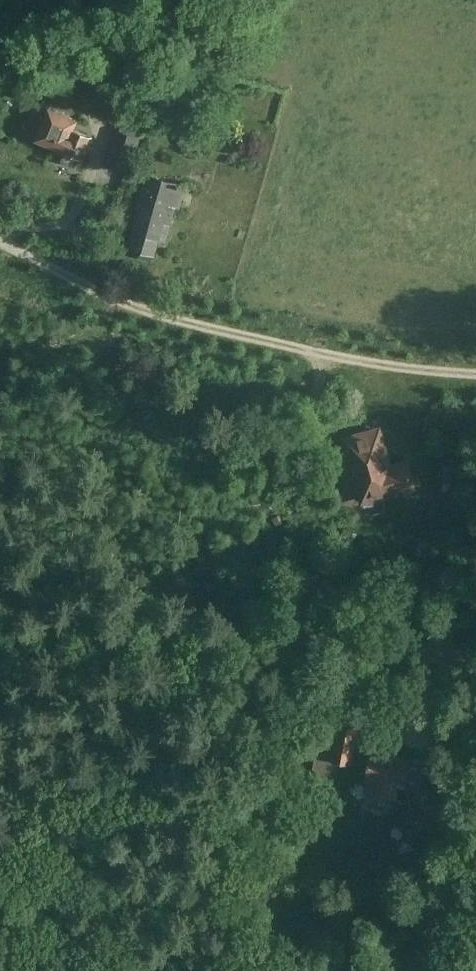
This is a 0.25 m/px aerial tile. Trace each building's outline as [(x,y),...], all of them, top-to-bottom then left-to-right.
[(65,150),(80,156),(82,157),(91,136),(72,128),(76,119),(50,108),(37,138),(65,150)] [(157,135),(161,120),(147,116),(143,132),(157,135)] [(117,122),(105,165),(130,172),(142,129),(117,122)] [(80,156),(65,150),(60,161),(75,167),(80,156)] [(143,203),(132,247),(148,251),(146,257),(152,259),(158,236),(166,238),(175,203),(179,204),(184,183),(146,173),(138,202),(143,203)] [(378,428),(353,435),(339,438),(343,451),(336,452),(341,471),(347,469),(357,506),(414,491),(406,461),(388,466),(378,428)] [(351,545),(355,534),(341,529),(337,541),(351,545)] [(337,772),(339,762),(353,765),(360,726),(337,722),(334,738),(325,737),(318,742),(314,767),(315,772),(334,775),(337,772)] [(397,746),(373,742),(366,779),(370,779),(368,790),(395,795),(398,782),(418,785),(423,760),(395,755),(397,746)]
